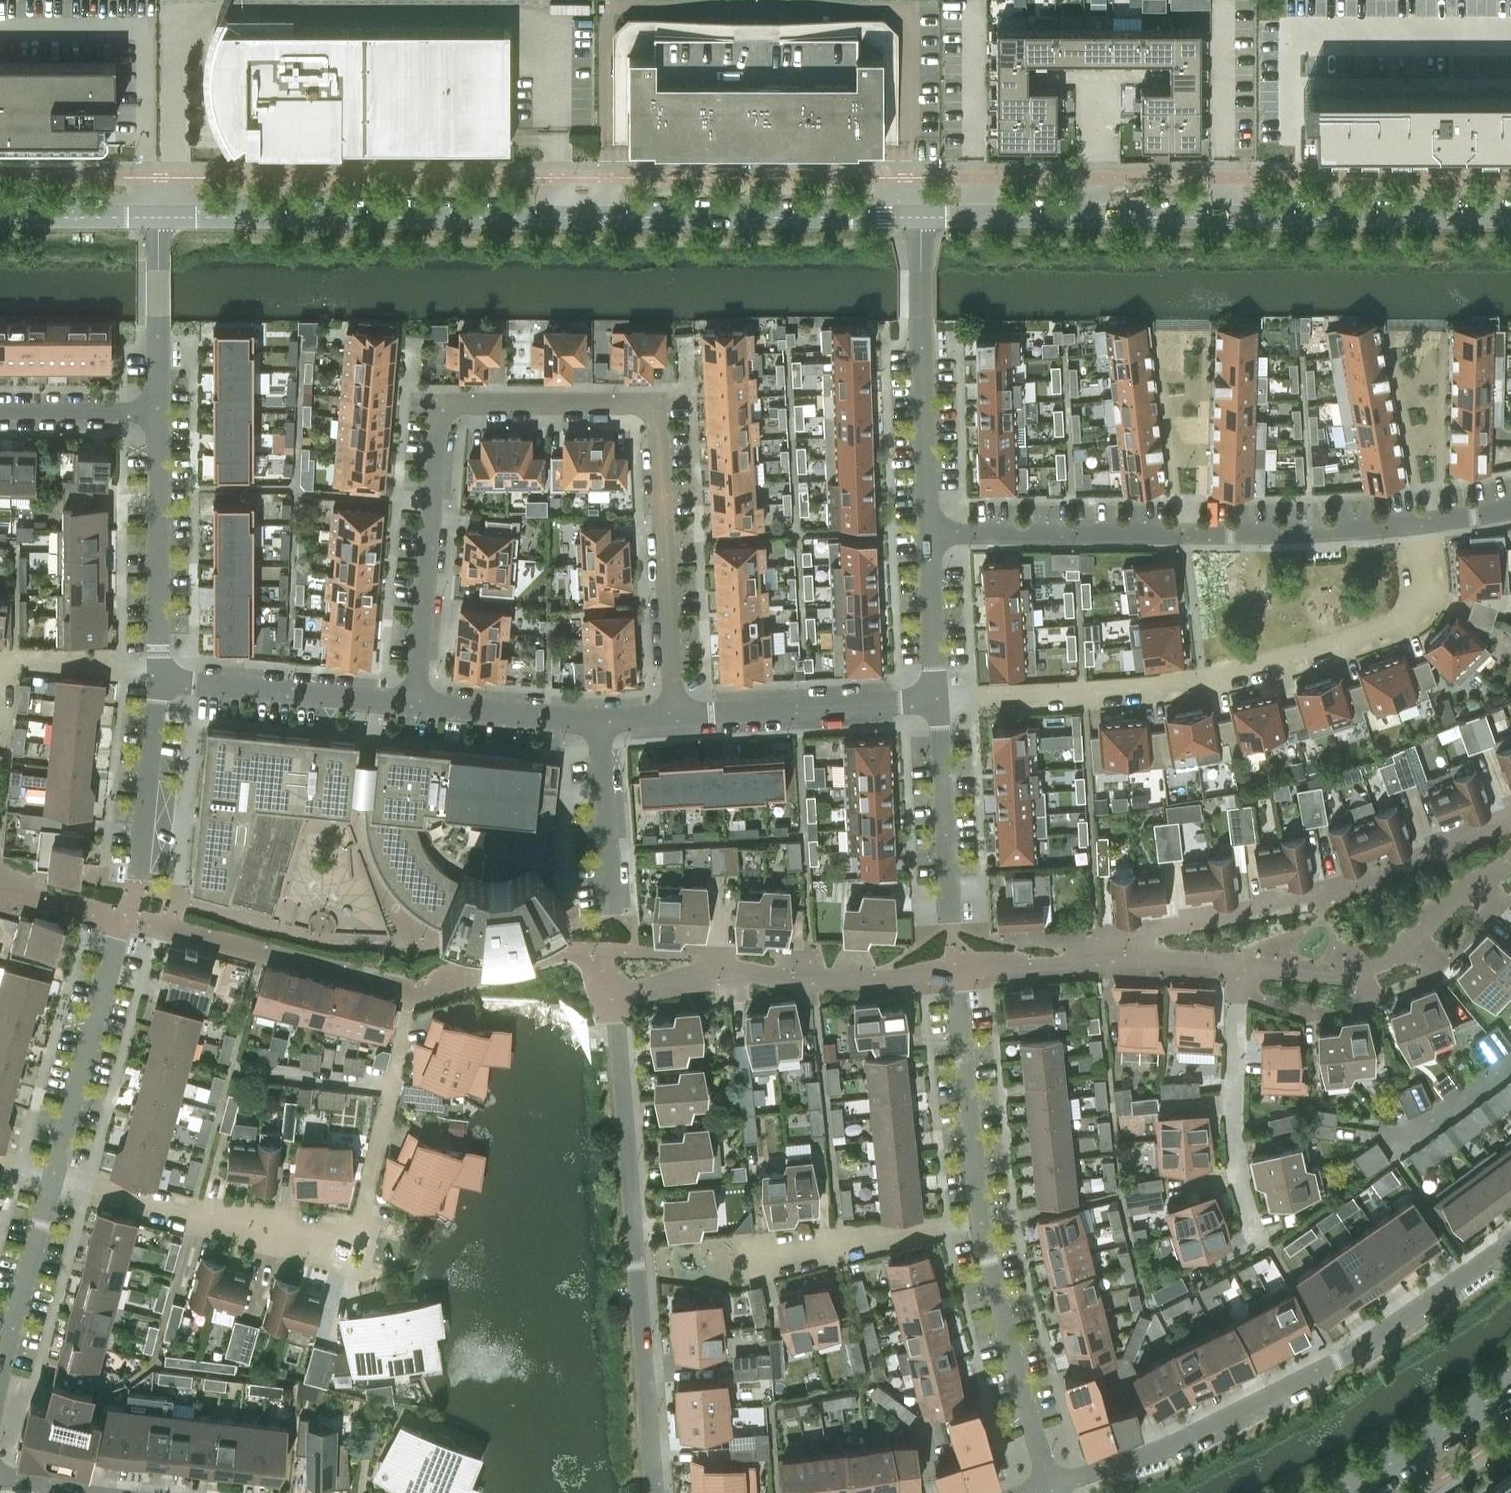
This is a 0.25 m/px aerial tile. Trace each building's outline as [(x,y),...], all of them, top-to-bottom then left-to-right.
[(503,29),(221,29),(223,25),(225,21),(227,17),(225,17),(223,22),(220,28),(218,33),(216,39),(214,45),(213,51),(212,57),(211,63),(210,69),(210,75),(210,81),(211,87),(210,88),(211,97),(213,106),(216,115),(219,123),(223,132),(228,140),(234,148),(243,141),(245,141),(245,147),(260,147),(260,144),(267,143),(267,147),(509,147),(509,28),(503,28),(503,29)] [(1026,27),(996,27),(996,57),(1026,57),(1026,27)] [(1055,27),(1026,27),(1026,57),(1026,58),(1027,58),(1055,58),(1055,27)] [(1083,27),(1055,27),(1055,58),(1083,58),(1083,27)] [(1112,27),(1083,27),(1083,58),(1112,58),(1112,27)] [(1141,27),(1112,27),(1112,58),(1141,58),(1141,27)] [(1170,27),(1141,27),(1141,58),(1169,58),(1170,58),(1170,57),(1170,27)] [(1199,27),(1170,27),(1170,57),(1199,57),(1199,27)] [(628,32),(628,71),(628,144),(653,144),(653,147),(857,147),(857,144),(882,144),(882,32),(628,32)] [(1026,57),(996,57),(996,86),(1026,86),(1026,85),(1027,85),(1027,58),(1026,58),(1026,57)] [(1170,58),(1169,58),(1169,85),(1170,85),(1170,86),(1199,86),(1199,57),(1170,57),(1170,58)] [(116,61),(0,61),(0,147),(99,147),(100,147),(102,147),(103,146),(105,145),(106,144),(107,143),(107,141),(108,140),(108,138),(108,136),(107,135),(106,133),(105,132),(104,131),(102,130),(100,130),(99,130),(99,114),(116,114),(116,61)] [(1027,85),(1026,85),(1026,86),(1026,115),(1055,114),(1055,85),(1027,85)] [(1169,85),(1140,85),(1140,115),(1170,115),(1170,86),(1170,85),(1169,85)] [(1026,86),(996,86),(996,114),(1026,115),(1026,86)] [(1199,86),(1170,86),(1170,115),(1199,115),(1199,86)] [(1314,89),(1314,144),(1347,144),(1374,144),(1437,144),(1464,144),(1510,144),(1510,89),(1314,89)] [(1026,115),(996,114),(996,144),(1026,144),(1026,115)] [(1055,114),(1026,115),(1026,144),(1055,144),(1055,114)] [(1170,115),(1140,115),(1140,144),(1170,144),(1170,115)] [(1199,115),(1170,115),(1170,144),(1199,144),(1199,115)] [(26,320),(6,320),(6,369),(12,369),(12,360),(26,360),(26,320)] [(47,369),(47,320),(26,320),(26,360),(41,360),(41,369),(47,369)] [(67,320),(47,320),(47,369),(53,369),(53,360),(67,360),(67,320)] [(88,369),(88,320),(67,320),(67,360),(81,360),(81,369),(88,369)] [(115,320),(88,320),(88,369),(93,369),(93,360),(109,360),(109,342),(115,342),(115,320)] [(1380,345),(1376,321),(1326,330),(1330,354),(1380,345)] [(1148,347),(1145,324),(1095,329),(1098,355),(1108,354),(1107,352),(1148,347)] [(821,327),(822,349),(868,348),(867,325),(821,327)] [(1216,327),(1216,351),(1256,352),(1257,328),(1216,327)] [(1453,327),(1452,351),(1503,353),(1503,328),(1453,327)] [(213,328),(213,350),(253,350),(253,328),(213,328)] [(347,328),(345,351),(393,355),(395,332),(347,328)] [(1053,341),(1062,341),(1061,328),(1052,328),(1053,341)] [(461,363),(461,376),(485,376),(485,357),(499,357),(499,329),(461,329),(461,342),(447,342),(447,363),(461,363)] [(570,358),(583,358),(583,329),(546,329),(545,342),(532,342),(532,363),(546,363),(545,376),(570,376),(570,358)] [(703,332),(704,354),(745,352),(745,353),(752,352),(751,329),(703,332)] [(1289,341),(1299,341),(1299,329),(1289,329),(1289,341)] [(1309,329),(1299,329),(1299,341),(1309,341),(1309,329)] [(625,330),(612,330),(612,342),(612,363),(626,363),(626,376),(650,376),(650,358),(664,358),(663,333),(663,330),(625,330)] [(794,330),(785,330),(786,336),(786,343),(795,343),(794,330)] [(1062,341),(1074,340),(1074,330),(1062,330),(1062,341)] [(301,342),(310,342),(310,332),(302,331),(301,342)] [(976,358),(1022,357),(1022,334),(975,336),(976,358)] [(786,343),(786,336),(777,336),(778,346),(786,346),(786,343)] [(288,350),(297,350),(298,337),(289,337),(288,350)] [(1334,376),(1384,367),(1380,345),(1330,354),(1334,376)] [(1151,370),(1148,347),(1107,352),(1108,354),(1110,375),(1151,370)] [(822,370),(822,371),(869,369),(868,348),(822,349),(822,350),(831,350),(832,369),(822,370)] [(253,370),(253,350),(213,350),(213,370),(253,370)] [(297,363),(297,350),(288,350),(288,362),(297,363)] [(391,376),(393,355),(345,351),(343,372),(391,376)] [(1216,351),(1215,374),(1256,375),(1256,352),(1216,351)] [(1492,375),(1492,377),(1502,377),(1503,353),(1452,351),(1452,374),(1492,375)] [(746,374),(746,373),(745,353),(745,352),(704,354),(705,376),(746,374)] [(1022,357),(976,358),(977,380),(1013,379),(1013,358),(1022,358),(1022,357)] [(305,359),(304,369),(312,370),(313,360),(305,359)] [(792,372),(801,371),(800,361),(800,359),(791,359),(792,372)] [(822,360),(800,361),(801,371),(822,370),(822,360)] [(606,361),(596,361),(596,373),(605,373),(606,361)] [(775,372),(784,371),(783,361),(775,362),(775,372)] [(1288,362),(1289,376),(1297,376),(1296,362),(1288,362)] [(1050,365),(1051,378),(1060,377),(1059,365),(1050,365)] [(1068,366),(1068,380),(1077,380),(1076,366),(1068,366)] [(1305,368),(1306,382),(1314,381),(1313,367),(1305,368)] [(1334,376),(1338,399),(1388,390),(1386,381),(1388,380),(1386,370),(1385,370),(1384,367),(1334,376)] [(312,380),(312,370),(304,369),(304,379),(312,380)] [(822,371),(823,392),(869,391),(869,369),(822,371)] [(253,390),(253,370),(213,370),(213,390),(253,390)] [(1110,375),(1112,396),(1113,397),(1153,393),(1151,370),(1110,375)] [(784,382),(784,371),(775,372),(776,382),(784,382)] [(801,371),(792,372),(792,384),(801,384),(801,371)] [(391,376),(343,372),(341,394),(389,398),(391,376)] [(705,376),(707,397),(747,395),(747,396),(755,396),(753,372),(746,373),(746,374),(705,376)] [(1213,387),(1214,387),(1214,397),(1255,398),(1265,398),(1266,375),(1256,375),(1215,374),(1215,377),(1213,377),(1213,387)] [(1452,374),(1451,397),(1492,398),(1492,396),(1492,377),(1492,375),(1452,374)] [(1298,390),(1297,376),(1289,376),(1290,390),(1298,390)] [(287,390),(295,390),(296,378),(287,377),(287,390)] [(1060,377),(1051,378),(1052,390),(1061,390),(1060,377)] [(1013,379),(977,380),(977,401),(1024,400),(1023,378),(1013,379)] [(1077,380),(1068,380),(1069,394),(1077,394),(1077,380)] [(1315,395),(1314,381),(1306,382),(1307,395),(1315,395)] [(253,411),(253,390),(213,390),(213,411),(253,411)] [(295,403),(295,390),(287,390),(286,403),(295,403)] [(1338,399),(1342,421),(1392,412),(1388,390),(1338,399)] [(824,413),(824,414),(870,412),(869,391),(823,392),(823,393),(832,393),(833,413),(824,413)] [(1156,415),(1153,393),(1113,397),(1112,396),(1102,397),(1105,423),(1115,421),(1115,420),(1156,415)] [(388,419),(389,398),(341,394),(340,415),(388,419)] [(748,417),(748,416),(747,396),(747,395),(707,397),(708,419),(748,417)] [(1491,421),(1491,422),(1501,422),(1502,397),(1492,396),(1492,398),(1451,397),(1451,420),(1491,421)] [(1255,398),(1214,397),(1214,420),(1264,421),(1264,420),(1254,419),(1255,398)] [(1024,400),(977,401),(977,409),(975,409),(976,422),(978,422),(978,423),(1024,422),(1024,400)] [(302,413),(311,413),(311,403),(303,402),(302,413)] [(793,403),(794,415),(803,415),(802,402),(793,403)] [(778,415),(786,415),(785,405),(777,405),(778,415)] [(1291,408),(1292,422),(1300,421),(1299,407),(1291,408)] [(1053,408),(1053,421),(1062,420),(1062,408),(1053,408)] [(253,431),(253,411),(213,411),(213,431),(253,431)] [(1070,412),(1071,426),(1079,425),(1078,411),(1070,412)] [(824,414),(824,436),(871,434),(871,433),(873,433),(873,420),(870,420),(870,412),(824,414)] [(1346,445),(1356,443),(1356,442),(1396,435),(1392,412),(1342,421),(1346,445)] [(310,423),(311,413),(302,413),(302,423),(310,423)] [(1308,414),(1309,427),(1317,427),(1316,413),(1308,414)] [(340,415),(338,437),(386,441),(388,419),(340,415)] [(748,417),(708,419),(709,440),(757,438),(756,415),(748,416),(748,417)] [(786,425),(786,415),(778,415),(778,425),(786,425)] [(804,427),(803,415),(794,415),(795,428),(804,427)] [(1115,421),(1118,441),(1118,443),(1158,438),(1156,415),(1115,420),(1115,421)] [(285,418),(285,431),(294,431),(294,419),(285,418)] [(1062,420),(1053,421),(1054,433),(1063,433),(1062,420)] [(1264,444),(1264,421),(1214,420),(1213,442),(1264,444)] [(1450,433),(1450,443),(1491,443),(1491,422),(1491,421),(1451,420),(1451,422),(1449,422),(1449,433),(1450,433)] [(1301,435),(1300,421),(1292,422),(1293,436),(1301,435)] [(1024,422),(978,423),(979,445),(1015,444),(1015,423),(1024,422)] [(1079,425),(1071,426),(1072,440),(1080,439),(1079,425)] [(1318,441),(1317,427),(1309,427),(1310,441),(1318,441)] [(253,452),(253,431),(213,431),(213,452),(253,452)] [(272,451),(293,452),(293,444),(294,431),(285,431),(285,432),(273,431),(272,451)] [(871,456),(871,434),(824,436),(825,457),(871,456)] [(1356,442),(1356,443),(1360,464),(1400,457),(1396,435),(1356,442)] [(506,488),(506,436),(482,436),(482,455),(469,455),(469,480),(482,480),(482,488),(506,488)] [(530,436),(506,436),(506,488),(543,488),(543,455),(530,455),(530,436)] [(551,488),(588,488),(588,436),(564,436),(564,455),(551,455),(551,488)] [(612,436),(588,436),(588,488),(612,488),(612,480),(625,480),(625,455),(612,455),(612,436)] [(384,462),(386,441),(338,437),(336,458),(384,462)] [(758,460),(757,438),(709,440),(710,462),(751,460),(751,461),(758,460)] [(1159,441),(1158,438),(1118,443),(1118,441),(1108,442),(1111,468),(1121,467),(1120,465),(1161,461),(1160,452),(1162,451),(1160,441),(1159,441)] [(1264,445),(1264,444),(1213,442),(1212,465),(1263,467),(1263,465),(1253,465),(1254,445),(1264,445)] [(1490,470),(1491,443),(1450,443),(1450,466),(1477,467),(1477,472),(1490,470)] [(1015,444),(979,445),(979,452),(976,452),(977,466),(1026,465),(1025,464),(1016,464),(1015,444)] [(796,458),(806,458),(805,445),(796,446),(796,458)] [(23,449),(13,448),(11,495),(34,495),(36,447),(24,446),(23,449)] [(301,456),(309,456),(309,446),(301,446),(301,456)] [(11,495),(13,448),(0,448),(0,494),(11,495)] [(780,458),(788,458),(788,448),(779,448),(780,458)] [(63,478),(63,494),(93,494),(93,482),(108,482),(109,451),(74,450),(73,478),(63,478)] [(1056,464),(1065,463),(1064,451),(1055,451),(1056,464)] [(253,473),(253,452),(213,452),(213,473),(253,473)] [(1294,454),(1295,467),(1303,467),(1302,453),(1294,454)] [(308,466),(309,456),(301,456),(300,466),(308,466)] [(825,457),(826,479),(872,477),(871,456),(825,457)] [(1073,457),(1074,471),(1082,471),(1081,457),(1073,457)] [(1404,480),(1400,457),(1360,464),(1364,487),(1404,480)] [(384,462),(336,458),(334,481),(351,482),(378,484),(382,485),(384,462)] [(789,468),(788,458),(780,458),(781,468),(789,468)] [(806,470),(806,458),(796,458),(797,471),(806,470)] [(283,473),(292,473),(293,460),(284,460),(283,473)] [(710,462),(711,484),(752,481),(751,461),(751,460),(710,462)] [(1137,492),(1136,488),(1164,485),(1161,461),(1120,465),(1121,467),(1123,492),(1124,492),(1136,492),(1137,492)] [(1311,463),(1311,473),(1323,472),(1323,462),(1311,463)] [(1065,463),(1056,464),(1056,477),(1065,476),(1065,463)] [(1026,465),(977,466),(977,480),(980,480),(980,489),(1026,487),(1026,465)] [(1262,493),(1263,467),(1212,465),(1212,489),(1239,490),(1239,493),(1262,493)] [(1304,481),(1303,467),(1295,467),(1296,481),(1304,481)] [(1083,485),(1082,471),(1074,471),(1074,485),(1083,485)] [(1324,482),(1323,472),(1311,473),(1312,482),(1324,482)] [(826,479),(827,500),(873,499),(872,477),(826,479)] [(753,502),(752,481),(711,484),(713,505),(753,503),(753,502)] [(351,482),(350,491),(378,493),(378,484),(351,482)] [(798,489),(799,501),(808,501),(807,488),(798,489)] [(782,501),(791,501),(790,491),(782,491),(782,501)] [(93,494),(63,494),(63,527),(57,527),(57,528),(103,528),(103,506),(93,505),(93,494)] [(874,521),(873,499),(827,500),(827,523),(874,521)] [(299,500),(298,511),(307,511),(307,501),(299,500)] [(213,501),(213,523),(253,523),(253,501),(213,501)] [(282,514),(290,514),(291,502),(282,501),(282,514)] [(791,511),(791,501),(782,501),(783,511),(791,511)] [(809,513),(808,501),(799,501),(799,514),(809,513)] [(753,503),(713,505),(714,528),(762,525),(761,502),(753,502),(753,503)] [(331,529),(379,532),(381,510),(333,506),(331,529)] [(467,529),(465,553),(516,557),(518,533),(510,532),(512,519),(486,517),(485,530),(467,529)] [(253,543),(253,523),(213,523),(213,543),(253,543)] [(576,562),(628,559),(626,535),(608,536),(607,523),(582,525),(582,538),(575,538),(576,562)] [(57,528),(57,550),(103,550),(103,549),(105,549),(105,537),(103,537),(103,528),(57,528)] [(377,554),(379,532),(331,529),(329,551),(337,552),(337,551),(377,554)] [(281,531),(281,543),(289,544),(290,531),(281,531)] [(1455,557),(1456,571),(1507,568),(1505,545),(1504,545),(1503,533),(1469,536),(1470,548),(1457,548),(1458,557),(1455,557)] [(874,537),(837,539),(838,561),(829,561),(829,562),(875,560),(874,537)] [(297,538),(297,548),(305,548),(306,538),(297,538)] [(716,567),(764,565),(763,542),(715,545),(716,567)] [(253,564),(253,543),(213,543),(213,564),(253,564)] [(289,544),(281,543),(280,556),(289,556),(289,544)] [(794,554),(793,543),(785,544),(785,554),(794,554)] [(305,558),(305,548),(297,548),(297,558),(305,558)] [(103,550),(57,550),(57,571),(103,571),(103,550)] [(802,563),(811,563),(811,550),(801,550),(802,563)] [(337,552),(335,571),(335,572),(375,576),(377,554),(337,551),(337,552)] [(1051,551),(1051,567),(1078,567),(1078,551),(1051,551)] [(514,581),(516,557),(465,553),(463,576),(481,578),(480,591),(506,593),(507,580),(514,581)] [(629,583),(628,559),(576,562),(578,599),(611,597),(611,584),(629,583)] [(829,562),(830,584),(876,581),(876,580),(878,580),(878,567),(875,567),(875,560),(829,562)] [(984,584),(984,585),(1031,582),(1029,560),(983,562),(983,571),(981,571),(982,584),(984,584)] [(1171,560),(1123,566),(1125,588),(1176,582),(1174,568),(1172,569),(1171,560)] [(253,584),(253,564),(213,564),(213,584),(253,584)] [(717,589),(765,586),(764,565),(716,567),(717,589)] [(1078,577),(1078,567),(1065,567),(1065,577),(1078,577)] [(1508,590),(1507,568),(1456,571),(1457,585),(1459,584),(1460,593),(1508,590)] [(103,571),(57,571),(57,573),(63,573),(63,592),(57,592),(57,593),(103,593),(105,593),(105,581),(103,581),(103,571)] [(279,571),(279,584),(288,584),(288,572),(279,571)] [(374,597),(375,576),(335,572),(335,571),(327,571),(326,593),(374,597)] [(803,585),(812,584),(812,572),(803,572),(803,585)] [(787,575),(787,585),(795,585),(795,575),(787,575)] [(1080,580),(1081,593),(1090,593),(1089,580),(1080,580)] [(295,591),(303,591),(304,581),(296,581),(295,591)] [(830,584),(831,605),(877,603),(876,581),(830,584)] [(984,585),(985,606),(1032,604),(1031,582),(984,585)] [(1128,610),(1176,605),(1175,596),(1177,595),(1176,582),(1125,588),(1128,610)] [(253,605),(253,584),(213,584),(213,605),(253,605)] [(287,597),(288,584),(279,584),(278,597),(287,597)] [(813,597),(812,584),(803,585),(804,597),(813,597)] [(795,585),(787,585),(788,595),(796,595),(795,585)] [(759,608),(759,609),(767,609),(765,586),(717,589),(719,610),(759,608)] [(1063,590),(1064,602),(1073,602),(1072,589),(1063,590)] [(303,601),(303,591),(295,591),(295,601),(303,601)] [(57,593),(57,615),(103,615),(103,593),(57,593)] [(372,619),(374,597),(326,593),(324,615),(372,619)] [(1090,605),(1090,593),(1081,593),(1081,606),(1090,605)] [(2,640),(2,637),(2,633),(11,634),(11,597),(0,597),(0,639),(2,640)] [(1470,608),(1494,616),(1498,605),(1474,597),(1470,608)] [(1074,614),(1073,602),(1064,602),(1065,615),(1074,614)] [(831,605),(832,627),(878,624),(877,603),(831,605)] [(985,606),(987,628),(1033,625),(1032,604),(985,606)] [(253,625),(253,605),(213,605),(213,625),(253,625)] [(499,631),(499,632),(507,633),(509,610),(461,606),(459,628),(499,631)] [(760,630),(760,629),(759,609),(759,608),(719,610),(720,632),(760,630)] [(1466,620),(1490,628),(1494,616),(1470,608),(1466,620)] [(278,612),(277,625),(286,625),(286,612),(278,612)] [(584,638),(632,635),(631,612),(583,615),(584,638)] [(103,625),(103,615),(57,615),(57,646),(79,646),(79,637),(105,637),(105,625),(103,625)] [(370,640),(372,619),(324,615),(322,636),(370,640)] [(806,628),(815,628),(814,615),(805,615),(806,628)] [(1448,621),(1438,630),(1474,666),(1490,650),(1456,616),(1450,622),(1448,621)] [(1139,622),(1129,623),(1132,645),(1142,644),(1183,639),(1181,625),(1179,626),(1178,617),(1139,622)] [(547,628),(547,618),(539,618),(539,628),(547,628)] [(555,618),(547,618),(547,628),(555,628),(555,618)] [(789,618),(789,628),(798,628),(797,618),(789,618)] [(1083,623),(1082,623),(1083,638),(1092,637),(1099,637),(1098,621),(1083,623)] [(294,634),(302,634),(302,624),(294,624),(294,634)] [(832,627),(833,648),(879,646),(878,624),(832,627)] [(253,647),(253,625),(213,625),(213,647),(253,647)] [(285,638),(286,625),(277,625),(277,637),(285,638)] [(1034,647),(1033,625),(987,628),(988,650),(1034,647)] [(459,628),(457,649),(497,653),(498,652),(499,632),(499,631),(459,628)] [(720,632),(721,654),(769,651),(768,628),(760,629),(760,630),(720,632)] [(798,628),(789,628),(790,638),(798,638),(798,628)] [(815,640),(815,628),(806,628),(806,640),(815,640)] [(1458,682),(1474,666),(1438,630),(1429,640),(1430,642),(1424,648),(1458,682)] [(1065,633),(1066,645),(1075,645),(1075,632),(1065,633)] [(301,644),(302,634),(294,634),(293,644),(301,644)] [(584,638),(585,659),(633,656),(632,635),(584,638)] [(368,663),(370,640),(322,636),(320,659),(368,663)] [(1084,651),(1093,650),(1092,637),(1083,638),(1084,651)] [(1142,644),(1132,645),(1134,668),(1145,666),(1183,662),(1182,653),(1184,653),(1183,639),(1142,644)] [(1075,645),(1066,645),(1067,658),(1076,657),(1075,645)] [(535,646),(535,656),(543,656),(543,646),(535,646)] [(879,647),(879,646),(833,648),(834,671),(881,668),(880,660),(882,660),(882,647),(879,647)] [(986,664),(989,664),(989,672),(1035,669),(1034,647),(988,650),(986,651),(986,664)] [(505,653),(498,652),(497,653),(457,649),(455,672),(503,676),(505,653)] [(551,650),(551,660),(559,660),(559,650),(551,650)] [(1093,650),(1084,651),(1085,663),(1094,663),(1093,650)] [(769,651),(721,654),(722,676),(770,673),(769,651)] [(1393,655),(1380,660),(1397,708),(1418,700),(1418,699),(1429,695),(1426,686),(1436,683),(1428,659),(1406,666),(1402,655),(1394,657),(1393,655)] [(543,666),(543,656),(535,656),(535,666),(543,666)] [(633,656),(585,659),(586,682),(634,679),(633,656)] [(804,666),(803,656),(795,657),(795,667),(804,666)] [(804,669),(813,669),(812,656),(803,656),(804,666),(804,669)] [(559,670),(559,660),(551,660),(551,670),(559,670)] [(1364,681),(1353,684),(1364,718),(1365,718),(1362,709),(1372,705),(1376,715),(1397,708),(1380,660),(1367,664),(1368,666),(1360,669),(1364,681)] [(1330,676),(1317,680),(1332,729),(1353,722),(1353,721),(1364,718),(1353,684),(1343,688),(1339,676),(1331,679),(1330,676)] [(57,700),(101,704),(103,681),(59,677),(57,700)] [(1300,701),(1289,704),(1298,737),(1296,728),(1307,725),(1310,735),(1332,729),(1317,680),(1304,684),(1305,686),(1296,689),(1300,701)] [(30,683),(19,682),(18,696),(29,697),(30,683)] [(1298,737),(1289,704),(1278,706),(1275,694),(1267,696),(1266,694),(1253,697),(1264,746),(1286,741),(1286,740),(1298,737)] [(28,710),(29,697),(18,696),(17,709),(28,710)] [(1447,696),(1435,700),(1443,723),(1456,719),(1447,696)] [(1264,746),(1253,697),(1240,700),(1240,703),(1232,705),(1234,717),(1224,719),(1228,744),(1230,753),(1242,750),(1243,752),(1264,746)] [(100,714),(101,704),(57,700),(55,721),(92,725),(93,713),(100,714)] [(1228,744),(1224,719),(1213,721),(1211,709),(1202,710),(1202,708),(1188,710),(1197,760),(1196,751),(1217,747),(1217,746),(1228,744)] [(1174,764),(1197,760),(1188,710),(1175,712),(1175,715),(1166,716),(1168,729),(1157,730),(1162,765),(1174,763),(1174,764)] [(1485,712),(1471,717),(1482,748),(1496,743),(1485,712)] [(1123,718),(1127,769),(1149,767),(1149,766),(1162,765),(1157,730),(1146,731),(1145,719),(1137,720),(1136,717),(1123,718)] [(1471,717),(1457,722),(1468,753),(1482,748),(1471,717)] [(1127,769),(1123,718),(1109,719),(1109,722),(1101,722),(1101,735),(1090,736),(1092,770),(1104,769),(1104,770),(1127,769)] [(55,721),(53,743),(96,747),(97,737),(91,737),(92,725),(55,721)] [(992,727),(993,749),(1039,747),(1038,724),(992,727)] [(15,725),(14,739),(25,740),(26,726),(15,725)] [(376,743),(375,760),(363,759),(357,758),(358,741),(207,727),(192,888),(199,890),(273,910),(279,893),(271,890),(279,865),(286,867),(304,808),(352,813),(353,797),(359,797),(365,798),(365,804),(365,810),(365,815),(366,821),(366,827),(367,833),(369,839),(370,844),(372,849),(373,854),(375,859),(378,864),(380,870),(384,875),(387,880),(390,885),(394,889),(397,894),(401,898),(405,902),(409,905),(413,909),(418,913),(423,916),(429,919),(434,922),(440,925),(445,927),(451,929),(457,931),(463,933),(469,934),(475,935),(480,936),(487,936),(493,936),(499,936),(506,936),(512,935),(518,934),(524,932),(530,930),(536,929),(541,927),(546,925),(551,922),(548,916),(565,907),(547,882),(559,761),(376,743)] [(1072,733),(1073,745),(1082,745),(1081,732),(1072,733)] [(888,738),(842,740),(843,763),(889,760),(888,738)] [(23,753),(25,740),(14,739),(12,752),(23,753)] [(1427,778),(1414,742),(1403,747),(1415,782),(1427,778)] [(95,757),(96,747),(53,743),(51,764),(88,768),(89,756),(95,757)] [(1510,788),(1510,744),(1496,750),(1510,788)] [(1082,745),(1073,745),(1073,758),(1083,757),(1082,745)] [(1039,747),(993,749),(994,771),(1040,768),(1040,767),(1031,768),(1030,748),(1039,748),(1039,747)] [(1392,753),(1394,759),(1404,786),(1415,782),(1403,747),(1392,753)] [(804,764),(813,764),(812,751),(803,752),(804,764)] [(783,752),(761,753),(764,794),(786,792),(783,752)] [(743,795),(764,794),(761,753),(741,755),(743,795)] [(741,755),(721,756),(723,796),(743,795),(741,755)] [(721,756),(700,757),(703,797),(723,796),(721,756)] [(700,757),(680,758),(682,799),(703,797),(700,757)] [(1471,757),(1449,765),(1451,769),(1453,776),(1468,817),(1489,809),(1484,794),(1486,794),(1482,782),(1480,783),(1475,768),(1471,757)] [(680,758),(660,760),(662,800),(682,799),(680,758)] [(1378,765),(1387,792),(1404,786),(1394,759),(1378,765)] [(640,801),(662,800),(660,760),(638,761),(640,801)] [(844,784),(890,782),(889,760),(843,763),(844,784)] [(1302,760),(1290,762),(1294,779),(1305,776),(1302,760)] [(87,780),(88,768),(51,764),(49,786),(92,790),(93,780),(87,780)] [(814,776),(813,764),(804,764),(805,777),(814,776)] [(1319,764),(1307,767),(1309,776),(1321,772),(1319,764)] [(11,768),(9,782),(20,783),(22,769),(11,768)] [(994,771),(995,792),(1041,790),(1040,768),(994,771)] [(1427,778),(1415,782),(1418,791),(1429,788),(1440,821),(1465,812),(1467,817),(1468,817),(1453,776),(1451,769),(1427,778)] [(1075,776),(1075,788),(1084,788),(1084,775),(1075,776)] [(19,796),(20,783),(9,782),(8,795),(19,796)] [(891,803),(890,782),(844,784),(845,806),(891,803)] [(1321,785),(1308,787),(1315,824),(1327,821),(1321,785)] [(90,813),(92,790),(49,786),(46,808),(90,813)] [(1303,826),(1315,824),(1308,787),(1296,789),(1303,826)] [(1084,788),(1075,788),(1076,801),(1085,800),(1084,788)] [(1041,790),(995,792),(996,814),(1033,812),(1032,791),(1042,791),(1041,790)] [(1143,793),(1132,794),(1132,804),(1144,804),(1143,793)] [(806,807),(815,807),(815,794),(805,795),(806,807)] [(1106,798),(1095,798),(1096,810),(1107,809),(1106,798)] [(846,827),(892,825),(891,803),(845,806),(846,827)] [(1250,803),(1238,804),(1243,841),(1255,839),(1250,803)] [(1231,842),(1243,841),(1238,804),(1226,806),(1231,842)] [(1401,819),(1396,804),(1375,812),(1389,853),(1410,845),(1405,830),(1407,830),(1403,818),(1401,819)] [(815,807),(806,807),(807,820),(816,819),(815,807)] [(36,866),(50,867),(49,872),(79,875),(82,844),(78,844),(79,831),(84,832),(84,830),(61,828),(62,815),(22,811),(21,825),(40,827),(36,866)] [(996,814),(998,836),(1034,834),(1033,812),(996,814)] [(1365,861),(1363,857),(1387,848),(1388,853),(1389,853),(1375,812),(1374,812),(1374,815),(1351,823),(1350,820),(1350,821),(1364,861),(1365,861)] [(1077,819),(1078,831),(1087,831),(1086,818),(1077,819)] [(1177,819),(1165,821),(1170,857),(1182,856),(1177,819)] [(1158,859),(1170,857),(1165,821),(1153,822),(1158,859)] [(1328,828),(1343,869),(1364,861),(1350,821),(1328,828)] [(788,832),(787,823),(774,824),(775,833),(788,832)] [(758,825),(745,826),(746,835),(759,834),(758,825)] [(892,826),(892,825),(846,827),(847,849),(893,846),(893,839),(895,839),(895,826),(892,826)] [(746,835),(745,826),(733,827),(733,835),(746,835)] [(693,838),(705,837),(705,828),(692,829),(693,838)] [(717,828),(705,828),(705,837),(718,836),(717,828)] [(685,838),(684,830),(672,830),(672,839),(685,838)] [(643,832),(644,841),(656,840),(656,831),(643,832)] [(1087,831),(1078,831),(1079,844),(1088,843),(1087,831)] [(1034,834),(998,836),(995,837),(996,850),(998,850),(999,858),(1035,856),(1034,834)] [(1107,835),(1095,835),(1097,872),(1109,872),(1107,835)] [(1304,836),(1281,840),(1289,882),(1311,878),(1309,863),(1311,863),(1308,851),(1306,851),(1304,836)] [(808,838),(809,850),(818,850),(817,837),(808,838)] [(786,840),(786,841),(788,868),(801,867),(800,839),(786,840)] [(1255,847),(1261,882),(1287,878),(1288,882),(1289,882),(1281,840),(1280,840),(1281,842),(1255,847)] [(737,843),(723,844),(725,872),(739,871),(737,843)] [(710,845),(711,873),(725,872),(723,844),(710,845)] [(858,871),(894,869),(893,846),(847,849),(857,849),(858,871)] [(654,848),(655,862),(683,860),(682,847),(654,848)] [(818,862),(818,850),(809,850),(809,863),(818,862)] [(1231,855),(1209,858),(1214,900),(1236,898),(1235,882),(1237,882),(1235,870),(1233,870),(1231,855)] [(1212,896),(1213,900),(1214,900),(1209,858),(1208,858),(1208,860),(1182,863),(1186,899),(1212,896)] [(1050,900),(1049,871),(1005,873),(1006,898),(997,898),(998,927),(1014,926),(1014,928),(1026,928),(1026,926),(1042,925),(1040,901),(1050,900)] [(1134,874),(1133,874),(1139,916),(1139,912),(1165,908),(1161,873),(1134,876),(1134,874)] [(1116,919),(1139,916),(1133,874),(1111,876),(1112,892),(1110,892),(1112,904),(1114,904),(1116,919)] [(655,921),(654,939),(679,940),(682,884),(657,883),(656,908),(651,908),(651,912),(650,920),(655,921)] [(706,885),(682,884),(679,940),(680,940),(680,932),(704,933),(705,916),(710,916),(710,908),(710,903),(706,903),(706,885)] [(737,924),(736,943),(761,944),(764,888),(739,887),(738,912),(733,911),(733,924),(737,924)] [(789,889),(764,888),(761,944),(762,944),(763,936),(787,937),(787,920),(792,920),(793,912),(793,907),(788,907),(789,889)] [(844,938),(845,938),(866,939),(866,931),(891,932),(892,914),(888,914),(889,894),(863,893),(862,905),(846,904),(844,938)] [(33,918),(20,915),(9,953),(52,965),(52,963),(48,962),(51,950),(56,951),(64,921),(34,914),(33,918)] [(1470,949),(1510,989),(1510,988),(1510,987),(1510,954),(1509,953),(1510,951),(1510,948),(1510,946),(1510,947),(1504,941),(1501,944),(1488,931),(1470,949)] [(206,980),(212,957),(197,953),(197,951),(186,948),(185,950),(170,946),(162,974),(171,976),(165,999),(207,1011),(215,982),(206,980)] [(1510,999),(1510,989),(1470,949),(1469,950),(1475,955),(1458,972),(1471,984),(1467,988),(1473,993),(1473,994),(1476,997),(1480,993),(1498,1012),(1510,999)] [(254,1012),(276,1017),(278,1010),(288,971),(266,965),(254,1012)] [(6,966),(0,988),(43,999),(48,977),(6,966)] [(288,971),(278,1010),(299,1015),(309,976),(288,971)] [(309,976),(299,1015),(320,1020),(330,982),(309,976)] [(330,982),(320,1020),(341,1026),(351,987),(330,982)] [(1120,1045),(1159,1047),(1151,1023),(1153,988),(1114,986),(1122,1009),(1120,1045)] [(351,987),(341,1026),(362,1031),(372,992),(351,987)] [(1018,1029),(1067,1024),(1065,1007),(1050,1009),(1048,987),(1032,989),(1032,987),(1020,988),(1020,990),(1005,992),(1008,1020),(1017,1019),(1018,1029)] [(1210,989),(1171,987),(1179,1010),(1177,1045),(1178,1045),(1177,1059),(1213,1061),(1214,1047),(1216,1047),(1208,1024),(1210,989)] [(1435,987),(1412,996),(1432,1049),(1433,1048),(1430,1041),(1452,1032),(1446,1016),(1451,1015),(1449,1011),(1446,1003),(1442,1005),(1435,987)] [(43,999),(0,988),(0,989),(0,1010),(31,1018),(34,1007),(40,1009),(43,999)] [(372,992),(362,1031),(384,1037),(394,998),(372,992)] [(1402,1040),(1408,1057),(1432,1049),(1412,996),(1411,997),(1414,1004),(1391,1012),(1397,1029),(1393,1030),(1396,1038),(1397,1042),(1402,1040)] [(795,999),(770,1002),(776,1057),(801,1055),(798,1030),(803,1030),(802,1025),(801,1017),(797,1017),(795,999)] [(751,1060),(776,1057),(770,1002),(769,1002),(770,1010),(746,1012),(748,1030),(744,1030),(744,1038),(745,1043),(749,1042),(751,1060)] [(877,1002),(855,1004),(857,1022),(849,1023),(852,1051),(876,1048),(902,1046),(900,1026),(904,1026),(902,1007),(877,1010),(877,1002)] [(158,1004),(152,1026),(194,1037),(200,1015),(158,1004)] [(31,1041),(34,1031),(28,1029),(31,1018),(0,1010),(0,1032),(31,1041)] [(652,1022),(653,1040),(654,1048),(658,1047),(658,1059),(685,1057),(684,1045),(700,1044),(698,1010),(676,1012),(677,1020),(652,1022)] [(1098,1015),(1086,1016),(1088,1031),(1100,1030),(1098,1015)] [(464,1028),(433,1018),(425,1044),(457,1056),(486,1057),(507,1059),(508,1031),(464,1028)] [(1367,1019),(1342,1021),(1348,1077),(1374,1074),(1370,1049),(1375,1049),(1375,1044),(1374,1044),(1374,1036),(1369,1037),(1367,1019)] [(714,1021),(705,1022),(705,1040),(715,1040),(714,1021)] [(1348,1077),(1342,1021),(1341,1022),(1342,1030),(1318,1032),(1321,1050),(1316,1050),(1317,1058),(1320,1085),(1349,1081),(1348,1077)] [(1497,1023),(1486,1031),(1503,1054),(1510,1048),(1510,1042),(1497,1023)] [(188,1058),(194,1037),(152,1026),(150,1035),(155,1037),(152,1048),(188,1058)] [(1295,1030),(1256,1029),(1265,1052),(1264,1087),(1303,1088),(1295,1065),(1295,1030)] [(236,1034),(225,1031),(222,1045),(232,1047),(236,1034)] [(1503,1054),(1486,1031),(1475,1039),(1492,1062),(1503,1054)] [(31,1041),(0,1032),(0,1055),(20,1060),(23,1049),(29,1051),(31,1041)] [(1020,1038),(1022,1059),(1062,1055),(1060,1034),(1020,1038)] [(1102,1051),(1100,1037),(1088,1038),(1090,1052),(1102,1051)] [(824,1059),(836,1057),(834,1040),(822,1042),(824,1059)] [(484,1091),(486,1057),(457,1056),(425,1044),(416,1041),(414,1078),(448,1080),(484,1091)] [(222,1045),(218,1058),(229,1061),(232,1047),(222,1045)] [(258,1045),(256,1060),(266,1061),(268,1046),(258,1045)] [(278,1047),(268,1046),(266,1061),(276,1062),(278,1047)] [(183,1079),(188,1058),(152,1048),(149,1060),(143,1058),(141,1067),(183,1079)] [(301,1050),(300,1065),(310,1066),(311,1051),(301,1050)] [(865,1054),(867,1076),(907,1072),(905,1050),(865,1054)] [(321,1052),(311,1051),(310,1066),(320,1067),(321,1052)] [(1091,1066),(1103,1065),(1102,1051),(1090,1052),(1091,1066)] [(0,1055),(0,1077),(20,1083),(23,1073),(17,1071),(20,1060),(0,1055)] [(343,1070),(353,1071),(355,1056),(345,1055),(343,1070)] [(1064,1076),(1062,1055),(1022,1059),(1024,1080),(1064,1076)] [(365,1057),(355,1056),(353,1071),(363,1072),(365,1057)] [(838,1065),(826,1066),(827,1080),(839,1079),(838,1065)] [(663,1116),(689,1114),(688,1102),(705,1100),(702,1066),(659,1070),(659,1078),(656,1078),(658,1097),(659,1104),(662,1104),(663,1116)] [(144,1078),(141,1090),(177,1099),(183,1079),(141,1067),(138,1077),(144,1078)] [(867,1076),(869,1096),(909,1092),(907,1072),(867,1076)] [(214,1073),(210,1086),(221,1089),(225,1076),(214,1073)] [(1024,1080),(1026,1100),(1066,1096),(1064,1076),(1024,1080)] [(20,1083),(0,1077),(0,1100),(8,1102),(11,1090),(17,1092),(20,1083)] [(805,1079),(808,1107),(822,1105),(819,1078),(805,1079)] [(1104,1078),(1093,1079),(1095,1093),(1106,1092),(1104,1078)] [(841,1093),(839,1079),(827,1080),(829,1094),(841,1093)] [(1420,1079),(1408,1085),(1420,1110),(1432,1104),(1420,1079)] [(1160,1083),(1161,1095),(1176,1093),(1175,1081),(1160,1083)] [(433,1084),(424,1083),(423,1093),(433,1093),(433,1084)] [(738,1086),(741,1114),(755,1112),(752,1085),(738,1086)] [(1407,1116),(1420,1110),(1408,1085),(1396,1090),(1407,1116)] [(210,1086),(207,1099),(218,1102),(221,1089),(210,1086)] [(1114,1087),(1115,1100),(1131,1098),(1129,1086),(1114,1087)] [(330,1104),(332,1088),(319,1087),(317,1103),(330,1104)] [(345,1090),(332,1088),(330,1104),(343,1106),(345,1090)] [(171,1120),(177,1099),(141,1090),(138,1101),(132,1100),(130,1109),(171,1120)] [(240,1095),(229,1092),(219,1127),(231,1131),(240,1095)] [(869,1096),(871,1116),(911,1112),(909,1092),(869,1096)] [(1107,1106),(1106,1092),(1095,1093),(1096,1107),(1107,1106)] [(374,1118),(378,1094),(365,1093),(361,1116),(374,1118)] [(1068,1116),(1066,1096),(1026,1100),(1028,1120),(1068,1116)] [(1116,1112),(1132,1110),(1131,1098),(1115,1100),(1116,1112)] [(1473,1107),(1479,1116),(1491,1107),(1485,1098),(1473,1107)] [(281,1136),(293,1137),(298,1100),(285,1099),(281,1131),(281,1136)] [(8,1102),(0,1100),(0,1122),(9,1124),(11,1115),(5,1113),(8,1102)] [(825,1133),(822,1105),(808,1107),(811,1134),(825,1133)] [(843,1119),(841,1105),(830,1107),(831,1120),(843,1119)] [(1310,1106),(1308,1120),(1335,1124),(1337,1110),(1310,1106)] [(1498,1116),(1491,1107),(1479,1116),(1486,1124),(1498,1116)] [(166,1141),(171,1120),(130,1109),(127,1118),(133,1120),(130,1132),(166,1141)] [(1154,1138),(1154,1139),(1212,1136),(1211,1113),(1182,1115),(1157,1111),(1159,1138),(1154,1138)] [(755,1117),(755,1112),(741,1114),(744,1141),(758,1140),(756,1120),(755,1117)] [(871,1116),(873,1137),(913,1132),(911,1112),(871,1116)] [(1303,1123),(1300,1112),(1285,1115),(1287,1127),(1303,1123)] [(203,1115),(199,1128),(210,1131),(213,1118),(203,1115)] [(1070,1136),(1068,1116),(1028,1120),(1031,1141),(1070,1136)] [(1109,1118),(1098,1120),(1099,1133),(1110,1132),(1109,1118)] [(451,1119),(450,1130),(462,1131),(463,1120),(451,1119)] [(833,1134),(844,1133),(843,1119),(831,1120),(833,1134)] [(1335,1124),(1308,1120),(1306,1133),(1333,1137),(1335,1124)] [(9,1124),(0,1122),(0,1146),(3,1146),(9,1124)] [(1450,1123),(1438,1132),(1444,1141),(1456,1132),(1450,1123)] [(661,1137),(663,1163),(667,1162),(668,1174),(694,1172),(719,1170),(716,1143),(708,1143),(707,1125),(685,1127),(686,1135),(661,1137)] [(199,1128),(196,1141),(206,1144),(210,1131),(199,1128)] [(280,1143),(281,1136),(281,1131),(260,1128),(259,1140),(258,1140),(257,1142),(253,1178),(253,1183),(276,1186),(278,1170),(280,1171),(281,1159),(279,1158),(281,1143),(280,1143)] [(160,1162),(166,1141),(130,1132),(127,1143),(121,1142),(118,1151),(160,1162)] [(873,1137),(875,1157),(915,1153),(913,1132),(873,1137)] [(1100,1148),(1112,1146),(1110,1132),(1099,1133),(1100,1148)] [(1451,1150),(1463,1141),(1456,1132),(1444,1141),(1451,1150)] [(408,1134),(397,1159),(397,1160),(431,1175),(457,1179),(478,1182),(482,1154),(439,1148),(408,1134)] [(292,1188),(320,1191),(321,1191),(326,1142),(327,1142),(327,1138),(304,1135),(300,1164),(292,1188)] [(1072,1157),(1070,1136),(1031,1141),(1033,1161),(1072,1157)] [(1212,1137),(1212,1136),(1154,1139),(1155,1162),(1184,1161),(1209,1165),(1208,1138),(1212,1137)] [(227,1175),(253,1178),(257,1142),(231,1139),(227,1175)] [(1488,1152),(1510,1183),(1510,1146),(1506,1139),(1504,1140),(1508,1145),(1499,1152),(1495,1147),(1488,1152)] [(810,1140),(785,1142),(786,1153),(793,1217),(794,1217),(793,1209),(817,1207),(815,1189),(819,1189),(818,1181),(819,1181),(818,1176),(814,1177),(811,1151),(810,1140)] [(1353,1156),(1367,1175),(1390,1159),(1376,1140),(1353,1156)] [(354,1146),(327,1142),(326,1142),(321,1191),(320,1191),(319,1196),(343,1198),(346,1169),(354,1146)] [(1251,1155),(1257,1180),(1319,1165),(1319,1164),(1311,1166),(1306,1143),(1281,1148),(1280,1144),(1276,1145),(1268,1147),(1269,1151),(1251,1155)] [(847,1160),(845,1146),(834,1147),(836,1161),(847,1160)] [(1428,1167),(1415,1149),(1408,1154),(1421,1172),(1428,1167)] [(154,1184),(160,1162),(118,1151),(112,1173),(154,1184)] [(1471,1165),(1496,1200),(1510,1189),(1510,1183),(1488,1152),(1471,1165)] [(765,1189),(760,1189),(761,1194),(762,1202),(766,1202),(768,1220),(793,1217),(786,1153),(785,1154),(787,1170),(763,1172),(765,1189)] [(875,1157),(878,1177),(917,1173),(915,1153),(875,1157)] [(202,1159),(191,1156),(188,1170),(199,1172),(202,1159)] [(389,1156),(384,1192),(417,1197),(452,1212),(457,1179),(431,1175),(397,1160),(397,1159),(389,1156)] [(1075,1177),(1072,1157),(1033,1161),(1035,1181),(1075,1177)] [(1113,1159),(1102,1160),(1103,1174),(1114,1173),(1113,1159)] [(848,1174),(847,1160),(836,1161),(837,1175),(848,1174)] [(1325,1190),(1319,1165),(1257,1180),(1257,1181),(1265,1179),(1270,1202),(1287,1198),(1288,1202),(1296,1201),(1300,1200),(1299,1195),(1325,1190)] [(1471,1165),(1454,1178),(1483,1217),(1484,1216),(1480,1211),(1496,1200),(1471,1165)] [(195,1186),(199,1172),(188,1170),(184,1183),(195,1186)] [(878,1177),(880,1197),(919,1193),(917,1173),(878,1177)] [(1105,1188),(1116,1187),(1114,1173),(1103,1174),(1105,1188)] [(1385,1173),(1372,1182),(1378,1191),(1392,1182),(1385,1173)] [(1035,1181),(1037,1202),(1037,1203),(1077,1198),(1075,1177),(1035,1181)] [(1476,1223),(1483,1217),(1454,1178),(1435,1191),(1439,1196),(1434,1200),(1444,1214),(1449,1210),(1461,1226),(1472,1218),(1476,1223)] [(1139,1179),(1123,1181),(1125,1192),(1141,1190),(1139,1179)] [(1358,1192),(1364,1201),(1378,1191),(1372,1182),(1358,1192)] [(666,1196),(667,1214),(668,1221),(671,1221),(672,1233),(699,1231),(698,1219),(714,1218),(711,1184),(690,1186),(691,1194),(666,1196)] [(851,1200),(850,1186),(839,1188),(840,1202),(851,1200)] [(1143,1201),(1141,1190),(1125,1192),(1127,1204),(1143,1201)] [(922,1215),(919,1193),(880,1197),(882,1219),(922,1215)] [(1191,1202),(1166,1204),(1174,1230),(1170,1232),(1170,1233),(1226,1215),(1219,1193),(1191,1202)] [(1392,1211),(1420,1253),(1432,1245),(1430,1243),(1438,1237),(1411,1197),(1392,1211)] [(1348,1199),(1334,1208),(1340,1217),(1354,1208),(1348,1199)] [(842,1216),(853,1214),(851,1200),(840,1202),(842,1216)] [(1108,1208),(1111,1223),(1121,1221),(1118,1206),(1108,1208)] [(1320,1218),(1327,1227),(1340,1217),(1334,1208),(1320,1218)] [(96,1223),(94,1232),(131,1242),(137,1220),(115,1214),(115,1213),(97,1209),(93,1222),(96,1223)] [(1038,1218),(1043,1240),(1082,1231),(1076,1209),(1038,1218)] [(1392,1211),(1373,1224),(1400,1263),(1408,1258),(1409,1261),(1420,1253),(1392,1211)] [(1226,1216),(1226,1215),(1170,1233),(1177,1255),(1204,1246),(1230,1244),(1221,1218),(1226,1216)] [(1125,1236),(1121,1221),(1111,1223),(1115,1238),(1125,1236)] [(1354,1237),(1383,1279),(1394,1271),(1392,1268),(1400,1263),(1373,1224),(1354,1237)] [(1132,1227),(1134,1241),(1147,1239),(1144,1225),(1132,1227)] [(1310,1225),(1297,1234),(1303,1243),(1317,1234),(1310,1225)] [(1048,1261),(1087,1252),(1082,1231),(1043,1240),(1048,1261)] [(125,1263),(131,1242),(94,1232),(91,1241),(88,1240),(85,1253),(88,1254),(88,1253),(125,1263)] [(1283,1244),(1289,1253),(1303,1243),(1297,1234),(1283,1244)] [(1354,1237),(1335,1250),(1362,1289),(1370,1284),(1372,1286),(1383,1279),(1354,1237)] [(180,1241),(171,1239),(168,1252),(177,1254),(180,1241)] [(1118,1251),(1122,1265),(1132,1263),(1128,1248),(1118,1251)] [(1317,1263),(1345,1305),(1357,1297),(1355,1294),(1362,1289),(1335,1250),(1317,1263)] [(173,1268),(177,1254),(168,1252),(164,1265),(173,1268)] [(1053,1282),(1092,1273),(1087,1252),(1048,1261),(1053,1282)] [(120,1284),(125,1263),(88,1253),(88,1254),(82,1274),(120,1284)] [(932,1275),(927,1253),(888,1262),(894,1284),(932,1275)] [(1269,1263),(1265,1255),(1251,1261),(1256,1270),(1269,1263)] [(194,1283),(190,1298),(212,1304),(213,1302),(212,1302),(222,1267),(223,1267),(224,1263),(201,1256),(197,1271),(195,1270),(192,1282),(194,1283)] [(1243,1277),(1256,1270),(1251,1261),(1238,1268),(1243,1277)] [(1135,1278),(1132,1263),(1122,1265),(1125,1280),(1135,1278)] [(1345,1305),(1317,1263),(1297,1276),(1324,1316),(1332,1310),(1334,1312),(1345,1305)] [(248,1274),(223,1267),(222,1267),(212,1302),(213,1302),(239,1309),(248,1274)] [(1058,1303),(1097,1294),(1092,1273),(1053,1282),(1058,1303)] [(114,1305),(120,1284),(82,1274),(77,1294),(77,1295),(114,1305)] [(1231,1283),(1226,1274),(1213,1281),(1217,1290),(1231,1283)] [(899,1305),(937,1296),(932,1275),(894,1284),(899,1305)] [(1165,1282),(1171,1294),(1187,1286),(1181,1275),(1165,1282)] [(266,1303),(268,1304),(264,1319),(287,1325),(287,1323),(297,1288),(299,1284),(276,1277),(272,1292),(270,1291),(266,1303)] [(855,1294),(865,1291),(861,1277),(851,1279),(855,1294)] [(160,1281),(157,1294),(166,1296),(169,1283),(160,1281)] [(1204,1296),(1217,1290),(1213,1281),(1199,1288),(1204,1296)] [(1165,1282),(1151,1290),(1157,1301),(1171,1294),(1165,1282)] [(803,1286),(802,1286),(816,1343),(838,1337),(831,1309),(831,1284),(804,1291),(803,1286)] [(815,1343),(816,1343),(802,1286),(779,1292),(786,1320),(787,1345),(814,1338),(815,1343)] [(323,1295),(297,1288),(287,1323),(313,1330),(323,1295)] [(1292,1290),(1271,1301),(1291,1340),(1311,1330),(1292,1290)] [(858,1309),(868,1306),(865,1291),(855,1294),(858,1309)] [(1128,1293),(1132,1308),(1142,1305),(1138,1291),(1128,1293)] [(109,1325),(114,1305),(77,1295),(77,1294),(74,1293),(71,1306),(74,1307),(71,1315),(109,1325)] [(361,1310),(364,1332),(365,1332),(366,1339),(424,1331),(424,1332),(436,1330),(432,1300),(418,1302),(417,1293),(387,1297),(388,1306),(361,1310)] [(1188,1293),(1174,1300),(1179,1309),(1192,1302),(1188,1293)] [(162,1309),(166,1296),(157,1294),(153,1307),(162,1309)] [(1064,1324),(1102,1315),(1097,1294),(1058,1303),(1064,1324)] [(899,1305),(904,1326),(943,1317),(937,1296),(899,1305)] [(163,1336),(175,1339),(184,1303),(173,1300),(163,1336)] [(1161,1307),(1165,1316),(1179,1309),(1174,1300),(1161,1307)] [(668,1329),(727,1326),(725,1302),(696,1304),(671,1301),(673,1328),(668,1329)] [(1272,1350),(1291,1340),(1271,1301),(1252,1310),(1272,1350)] [(768,1321),(764,1305),(752,1308),(756,1324),(768,1321)] [(1252,1359),(1272,1350),(1252,1310),(1233,1320),(1252,1359)] [(1150,1317),(1144,1314),(1140,1313),(1135,1324),(1145,1328),(1150,1317)] [(103,1346),(109,1325),(71,1315),(66,1336),(103,1346)] [(1069,1345),(1108,1336),(1102,1315),(1064,1324),(1069,1345)] [(909,1347),(948,1338),(943,1317),(904,1326),(909,1347)] [(235,1318),(225,1354),(237,1357),(247,1321),(235,1318)] [(861,1321),(865,1336),(875,1333),(871,1319),(861,1321)] [(1233,1369),(1252,1359),(1233,1320),(1213,1330),(1233,1369)] [(259,1324),(247,1321),(237,1357),(249,1360),(259,1324)] [(149,1322),(145,1335),(155,1338),(158,1325),(149,1322)] [(1131,1333),(1141,1338),(1145,1328),(1135,1324),(1131,1333)] [(727,1326),(668,1329),(670,1353),(698,1350),(723,1354),(722,1327),(727,1326)] [(1213,1330),(1194,1340),(1214,1379),(1233,1369),(1213,1330)] [(409,1362),(418,1361),(427,1360),(424,1332),(424,1331),(366,1339),(365,1332),(364,1332),(349,1334),(354,1370),(388,1365),(389,1371),(410,1368),(409,1362)] [(878,1348),(875,1333),(865,1336),(869,1351),(878,1348)] [(1126,1344),(1136,1349),(1141,1338),(1131,1333),(1126,1344)] [(97,1367),(103,1346),(66,1336),(63,1335),(60,1348),(62,1348),(60,1357),(97,1367)] [(151,1351),(155,1338),(145,1335),(142,1349),(151,1351)] [(1074,1367),(1113,1358),(1108,1336),(1069,1345),(1074,1367)] [(914,1368),(953,1359),(948,1338),(909,1347),(914,1368)] [(1214,1379),(1194,1340),(1175,1349),(1194,1389),(1214,1379)] [(303,1379),(315,1382),(325,1347),(313,1343),(303,1379)] [(1122,1353),(1132,1357),(1136,1349),(1126,1344),(1122,1353)] [(325,1347),(315,1382),(327,1386),(337,1350),(325,1347)] [(1175,1349),(1155,1359),(1175,1398),(1194,1389),(1175,1349)] [(771,1363),(771,1358),(770,1351),(755,1352),(755,1364),(771,1363)] [(164,1362),(179,1364),(180,1355),(165,1353),(164,1362)] [(194,1356),(180,1355),(179,1364),(193,1366),(194,1356)] [(215,1359),(194,1356),(193,1366),(214,1368),(215,1359)] [(60,1357),(55,1378),(92,1388),(97,1367),(60,1357)] [(771,1363),(772,1374),(784,1374),(783,1358),(771,1358),(771,1363)] [(214,1368),(235,1371),(236,1361),(215,1359),(214,1368)] [(851,1361),(854,1377),(866,1374),(862,1359),(851,1361)] [(919,1389),(958,1380),(953,1359),(914,1368),(919,1389)] [(1155,1408),(1175,1398),(1155,1359),(1135,1369),(1155,1408)] [(872,1364),(875,1378),(885,1375),(882,1362),(872,1364)] [(755,1364),(756,1375),(772,1374),(771,1363),(755,1364)] [(276,1365),(274,1372),(285,1374),(287,1368),(276,1365)] [(1087,1368),(1064,1376),(1071,1399),(1094,1391),(1087,1368)] [(159,1370),(158,1381),(175,1383),(176,1372),(159,1370)] [(176,1372),(175,1383),(191,1385),(193,1374),(176,1372)] [(203,1386),(220,1388),(221,1377),(204,1375),(203,1386)] [(236,1390),(238,1379),(221,1377),(220,1388),(236,1390)] [(85,1412),(92,1388),(55,1378),(48,1403),(31,1400),(23,1433),(19,1432),(15,1452),(25,1454),(26,1450),(42,1453),(41,1458),(59,1462),(60,1457),(88,1464),(91,1449),(97,1450),(101,1415),(85,1412)] [(701,1384),(677,1380),(678,1408),(674,1408),(674,1409),(732,1405),(731,1382),(701,1384)] [(925,1411),(963,1402),(958,1380),(919,1389),(925,1411)] [(248,1392),(265,1394),(267,1383),(250,1381),(248,1392)] [(305,1381),(302,1393),(315,1397),(318,1385),(305,1381)] [(282,1395),(283,1384),(267,1383),(265,1394),(282,1395)] [(870,1392),(881,1400),(888,1392),(876,1383),(870,1392)] [(173,1404),(174,1393),(126,1390),(125,1402),(173,1404)] [(1101,1412),(1094,1391),(1071,1399),(1078,1421),(1101,1413),(1101,1412)] [(841,1405),(856,1402),(854,1392),(840,1395),(841,1405)] [(891,1408),(897,1399),(888,1392),(881,1400),(891,1408)] [(825,1398),(826,1407),(841,1405),(840,1395),(825,1398)] [(905,1405),(897,1399),(891,1408),(899,1413),(905,1405)] [(799,1412),(814,1409),(812,1400),(797,1402),(799,1412)] [(782,1405),(784,1415),(799,1412),(797,1402),(782,1405)] [(1134,1402),(1105,1411),(1113,1434),(1141,1425),(1134,1402)] [(103,1403),(101,1415),(97,1450),(107,1451),(107,1454),(120,1456),(126,1406),(103,1403)] [(953,1411),(961,1433),(983,1426),(976,1403),(953,1411)] [(732,1406),(732,1405),(674,1409),(675,1432),(704,1430),(729,1434),(727,1407),(732,1406)] [(909,1421),(915,1412),(905,1405),(899,1413),(909,1421)] [(134,1455),(143,1456),(149,1408),(126,1406),(120,1456),(134,1458),(134,1455)] [(152,1460),(165,1461),(171,1411),(149,1408),(143,1456),(152,1457),(152,1460)] [(179,1460),(188,1461),(194,1414),(171,1411),(165,1461),(179,1463),(179,1460)] [(1105,1411),(1101,1412),(1101,1413),(1078,1421),(1085,1443),(1113,1434),(1105,1411)] [(197,1465),(211,1467),(217,1416),(194,1414),(188,1461),(198,1462),(197,1465)] [(350,1485),(347,1440),(333,1441),(333,1427),(317,1427),(318,1417),(299,1415),(295,1452),(310,1453),(310,1476),(328,1476),(328,1487),(350,1485)] [(225,1465),(234,1466),(239,1419),(217,1416),(211,1467),(224,1468),(225,1465)] [(377,1419),(365,1417),(359,1454),(371,1456),(377,1419)] [(242,1471),(256,1472),(262,1422),(239,1419),(234,1466),(243,1468),(242,1471)] [(286,1425),(262,1422),(256,1472),(270,1474),(270,1471),(280,1472),(286,1425)] [(433,1436),(401,1423),(388,1456),(402,1462),(404,1456),(459,1477),(470,1451),(453,1444),(455,1438),(435,1430),(433,1436)] [(990,1448),(983,1426),(961,1433),(967,1455),(990,1448)] [(752,1432),(753,1444),(768,1443),(768,1431),(752,1432)] [(912,1439),(890,1442),(896,1486),(918,1482),(912,1439)] [(868,1445),(875,1489),(896,1486),(890,1442),(868,1445)] [(753,1457),(769,1456),(768,1443),(753,1444),(753,1457)] [(847,1448),(853,1492),(875,1489),(868,1445),(847,1448)] [(832,1492),(843,1492),(853,1492),(847,1448),(826,1451),(832,1492)] [(997,1470),(990,1448),(967,1455),(963,1456),(970,1479),(997,1470)] [(810,1492),(832,1492),(826,1451),(804,1454),(810,1492)] [(787,1492),(810,1492),(804,1454),(782,1457),(787,1492)] [(390,1491),(396,1492),(466,1492),(470,1482),(459,1477),(404,1456),(402,1462),(390,1491)] [(963,1456),(935,1465),(942,1488),(970,1479),(963,1456)] [(693,1462),(695,1492),(753,1492),(752,1467),(716,1469),(693,1462)] [(1492,1486),(1491,1485),(1489,1487),(1490,1488),(1485,1491),(1486,1492),(1510,1492),(1510,1473),(1492,1486)]
